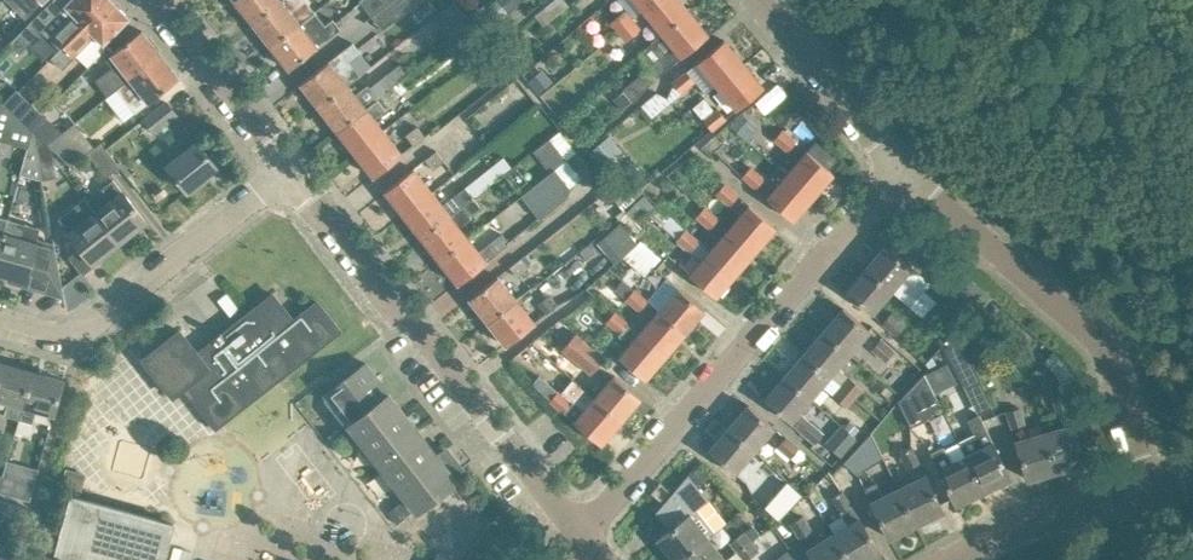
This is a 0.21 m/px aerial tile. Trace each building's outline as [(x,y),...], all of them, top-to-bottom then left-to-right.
[(106,0),(52,0),(32,20),(8,44),(18,54),(42,30),(46,25),(53,32),(63,42),(106,0)] [(130,17),(113,0),(106,0),(63,42),(58,47),(60,49),(51,57),(62,68),(76,55),(96,35),(104,43),(130,17)] [(253,21),(280,0),(236,0),(253,21)] [(253,21),(271,44),(299,23),(315,11),(306,0),(280,0),(253,21)] [(359,1),(371,16),(390,1),(392,0),(360,0),(359,1)] [(420,0),(392,0),(390,1),(401,15),(420,0)] [(475,0),(458,0),(467,11),(477,3),(475,0)] [(487,4),(509,29),(525,15),(516,5),(521,0),(492,0),(487,4)] [(568,5),(564,0),(553,0),(535,15),(543,25),(568,5)] [(651,0),(635,0),(642,8),(651,0)] [(681,0),(651,0),(642,8),(660,31),(687,8),(681,0)] [(656,77),(709,34),(687,8),(660,31),(663,34),(638,54),(656,77)] [(624,40),(640,27),(625,9),(609,22),(624,40)] [(290,68),(340,29),(332,18),(325,24),(315,11),(299,23),(271,44),(290,68)] [(131,78),(161,54),(138,25),(104,52),(111,62),(93,76),(107,92),(116,85),(128,75),(131,78)] [(744,63),(725,39),(697,62),(717,86),(744,63)] [(360,53),(352,43),(301,83),(319,106),(347,83),(347,84),(359,74),(349,61),(360,53)] [(160,92),(180,77),(161,54),(131,78),(128,75),(116,85),(137,111),(160,92)] [(388,89),(408,74),(399,63),(370,86),(368,84),(355,94),(347,84),(347,83),(319,106),(337,129),(365,106),(376,98),(388,89)] [(764,86),(744,63),(717,86),(736,109),(764,86)] [(541,68),(528,79),(539,92),(552,80),(541,68)] [(653,81),(645,71),(623,89),(625,92),(612,102),(619,111),(632,101),(653,81)] [(693,81),(685,72),(672,82),(680,92),(693,81)] [(756,101),(766,113),(788,95),(778,83),(756,101)] [(16,88),(2,103),(28,128),(29,127),(42,113),(16,88)] [(395,99),(388,89),(376,98),(384,108),(395,99)] [(657,92),(641,105),(651,117),(671,100),(657,92)] [(376,98),(365,106),(337,129),(355,153),(384,131),(373,117),(384,108),(376,98)] [(154,133),(177,114),(167,101),(143,119),(154,133)] [(726,117),(717,107),(702,120),(711,130),(726,117)] [(42,113),(29,127),(32,130),(47,144),(51,142),(62,132),(42,113)] [(743,113),(732,126),(748,139),(759,127),(743,113)] [(86,143),(71,125),(62,132),(51,142),(69,165),(79,158),(74,152),(86,143)] [(417,126),(405,135),(413,145),(425,136),(417,126)] [(774,138),(788,150),(796,141),(782,129),(774,138)] [(57,172),(52,149),(47,144),(32,130),(42,176),(57,172)] [(559,130),(548,138),(565,159),(576,151),(559,130)] [(402,154),(384,131),(355,153),(374,176),(402,154)] [(609,134),(587,152),(604,172),(626,154),(609,134)] [(218,167),(198,140),(167,164),(188,191),(218,167)] [(815,141),(807,150),(829,168),(837,159),(815,141)] [(100,142),(87,153),(105,176),(119,166),(100,142)] [(444,160),(436,150),(424,159),(432,169),(444,160)] [(813,196),(833,173),(829,168),(807,150),(786,174),(813,196)] [(453,195),(461,206),(472,197),(510,166),(502,157),(453,195)] [(750,165),(742,176),(755,187),(764,177),(750,165)] [(432,192),(414,168),(385,190),(404,214),(432,192)] [(521,194),(540,218),(567,197),(570,187),(554,169),(521,194)] [(793,219),(813,196),(786,174),(767,196),(793,219)] [(146,220),(131,201),(113,177),(100,187),(109,200),(95,211),(119,242),(146,220)] [(739,195),(724,182),(714,193),(729,206),(739,195)] [(450,214),(432,192),(404,214),(422,237),(450,214)] [(643,195),(626,211),(635,221),(652,205),(643,195)] [(468,237),(461,228),(472,219),(469,215),(480,207),(472,197),(461,206),(450,214),(422,237),(440,259),(468,237)] [(755,250),(776,227),(748,203),(728,227),(755,250)] [(719,218),(705,205),(695,216),(709,229),(719,218)] [(119,242),(95,211),(82,221),(73,209),(60,218),(79,242),(94,261),(119,242)] [(626,211),(618,217),(638,239),(646,233),(635,221),(626,211)] [(54,244),(37,240),(41,225),(7,215),(0,238),(0,271),(11,274),(9,281),(41,290),(42,287),(64,293),(54,244)] [(622,256),(637,243),(620,222),(597,242),(614,263),(622,256)] [(755,250),(728,227),(709,249),(737,272),(755,250)] [(737,272),(709,249),(685,228),(677,238),(701,259),(689,272),(716,296),(737,272)] [(904,229),(895,239),(918,258),(927,248),(904,229)] [(458,283),(509,243),(501,233),(479,251),(468,237),(440,259),(458,283)] [(637,243),(622,256),(644,274),(653,264),(660,256),(641,240),(637,243)] [(591,242),(579,251),(587,260),(598,251),(591,242)] [(892,290),(912,266),(886,244),(866,267),(892,290)] [(528,268),(520,257),(509,267),(517,277),(528,268)] [(872,313),(892,290),(866,267),(846,290),(872,313)] [(516,298),(498,275),(470,297),(488,320),(516,298)] [(937,288),(923,276),(914,287),(927,299),(937,288)] [(685,332),(705,309),(678,286),(658,309),(685,332)] [(634,287),(624,298),(639,310),(648,299),(634,287)] [(216,427),(340,329),(318,301),(294,319),(273,293),(222,333),(220,331),(217,333),(219,336),(198,353),(180,329),(143,358),(173,396),(188,384),(197,395),(193,398),(216,427)] [(546,313),(557,304),(549,294),(538,303),(546,313)] [(535,322),(516,298),(488,320),(507,344),(535,322)] [(849,353),(869,329),(843,307),(823,331),(849,353)] [(685,332),(658,309),(639,331),(638,332),(665,355),(685,332)] [(605,322),(619,333),(628,322),(614,310),(605,322)] [(905,325),(891,312),(882,322),(896,335),(905,325)] [(665,355),(638,332),(639,331),(628,322),(619,333),(629,342),(619,355),(627,362),(646,378),(665,355)] [(837,367),(849,353),(823,331),(803,353),(830,376),(837,367)] [(605,357),(575,332),(561,348),(591,374),(605,357)] [(944,344),(953,363),(964,385),(980,378),(963,336),(944,344)] [(879,339),(871,349),(885,361),(893,351),(879,339)] [(810,399),(830,376),(803,353),(784,376),(810,399)] [(29,370),(1,362),(0,362),(0,394),(9,397),(4,415),(16,418),(29,370)] [(439,455),(366,362),(326,393),(417,510),(425,504),(450,484),(457,479),(452,473),(460,467),(447,449),(439,455)] [(928,371),(924,373),(930,386),(952,375),(945,362),(936,367),(928,371)] [(837,367),(830,376),(839,384),(847,375),(837,367)] [(55,410),(63,379),(29,370),(16,418),(33,423),(38,405),(55,410)] [(898,400),(911,426),(926,419),(939,403),(930,386),(924,373),(898,400)] [(621,420),(641,397),(615,374),(594,398),(621,420)] [(847,375),(839,384),(855,397),(863,388),(847,375)] [(798,413),(810,399),(784,376),(765,398),(816,442),(823,434),(798,413)] [(855,397),(839,384),(832,393),(847,406),(855,397)] [(967,414),(986,408),(978,386),(960,392),(967,414)] [(572,402),(557,390),(549,400),(564,412),(572,402)] [(1074,424),(1070,410),(1065,393),(1051,397),(1060,428),(1074,424)] [(601,443),(621,420),(594,398),(575,420),(601,443)] [(754,449),(773,426),(748,404),(729,427),(754,449)] [(1020,406),(1006,410),(1011,427),(1025,423),(1020,406)] [(999,455),(978,413),(966,419),(971,430),(957,437),(966,455),(983,490),(1010,477),(999,455)] [(850,420),(844,427),(853,435),(859,428),(850,420)] [(840,424),(824,442),(841,456),(856,438),(853,435),(844,427),(840,424)] [(1085,461),(1074,424),(1060,428),(1045,432),(1056,470),(1085,461)] [(734,472),(754,449),(729,427),(709,450),(734,472)] [(883,457),(870,432),(843,461),(856,473),(883,457)] [(1056,470),(1045,432),(1016,441),(1027,478),(1056,470)] [(790,458),(799,447),(786,436),(777,447),(790,458)] [(919,461),(912,446),(899,452),(907,467),(919,461)] [(983,490),(966,455),(950,463),(943,449),(931,455),(945,482),(956,504),(983,490)] [(702,463),(689,474),(698,485),(713,473),(702,463)] [(67,469),(62,486),(81,492),(85,474),(67,469)] [(768,484),(754,472),(745,482),(759,494),(768,484)] [(658,538),(675,559),(678,559),(707,537),(708,537),(715,531),(698,509),(709,500),(698,485),(689,474),(656,512),(669,529),(658,538)] [(34,484),(4,475),(0,490),(0,491),(30,500),(34,484)] [(943,510),(932,488),(926,475),(898,488),(915,524),(943,510)] [(801,493),(785,480),(763,505),(779,519),(801,493)] [(662,500),(670,489),(660,482),(652,492),(662,500)] [(915,524),(898,488),(882,496),(875,482),(865,487),(878,515),(889,536),(915,524)] [(450,484),(425,504),(432,513),(457,493),(450,484)] [(841,490),(830,498),(846,523),(832,533),(849,559),(864,559),(880,550),(867,530),(841,490)] [(174,522),(72,494),(56,553),(48,550),(45,559),(164,559),(174,522)] [(28,507),(0,499),(0,518),(23,524),(28,507)] [(403,502),(389,513),(397,523),(411,512),(403,502)] [(802,515),(790,522),(800,537),(811,530),(802,515)] [(736,553),(752,541),(744,531),(729,543),(736,553)] [(832,533),(807,549),(815,559),(849,559),(832,533)] [(708,537),(707,537),(678,559),(725,559),(708,537)] [(759,550),(752,541),(736,553),(727,559),(746,559),(759,550)]
